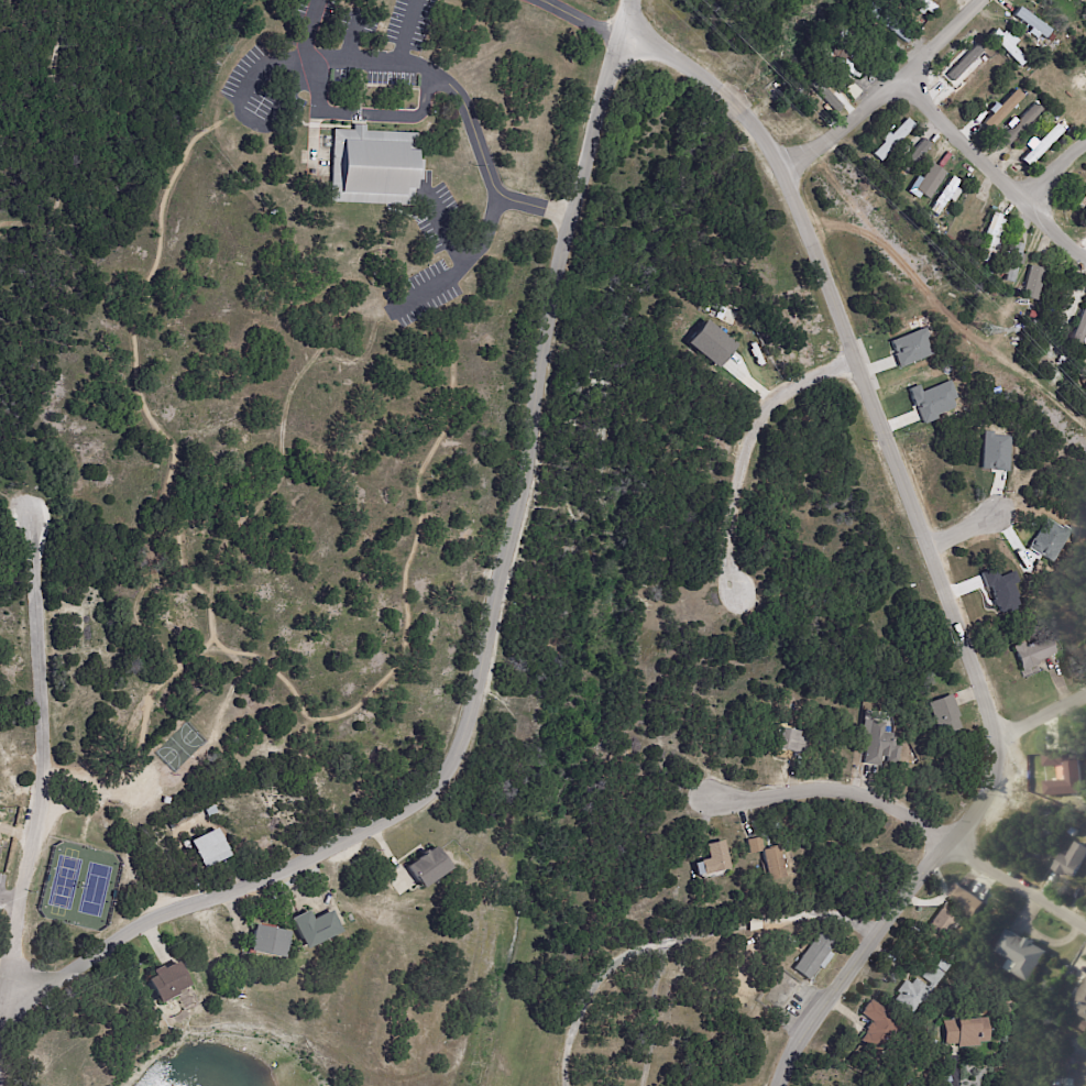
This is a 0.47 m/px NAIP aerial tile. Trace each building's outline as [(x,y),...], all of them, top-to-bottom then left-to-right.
[(921,6),(912,0),(927,0),(937,8),(933,15),(926,11),(924,17),(917,11),(921,6)] [(911,36),(906,45),(864,12),(870,4),(911,36)] [(1020,8),(1052,31),(1046,39),(1013,15),(1019,7),(1020,8)] [(855,35),(848,48),(837,42),(840,36),(838,35),(843,28),(855,35)] [(998,32),(1001,35),(1005,32),(1007,34),(1009,32),(1019,42),(1014,47),(1028,61),(1021,67),(990,36),(997,30),(998,32)] [(1047,40),(1052,34),(1056,37),(1052,43),(1047,40)] [(964,84),(957,90),(941,75),(973,41),(978,46),(979,45),(984,50),(981,51),(984,52),(985,52),(990,56),(964,84)] [(842,50),(867,63),(859,79),(848,74),(846,78),(826,67),(829,63),(820,59),(824,51),(832,55),(835,48),(841,51),(842,50)] [(815,76),(841,103),(835,109),(827,101),(823,106),(818,100),(823,96),(810,81),(815,76)] [(863,92),(855,100),(844,90),(853,83),(863,92)] [(990,111),(991,112),(981,122),(988,130),(1022,97),(1013,88),(990,111)] [(1043,110),(1008,147),(999,140),(1034,102),(1043,110)] [(873,154),(909,117),(915,124),(880,161),(873,154)] [(1064,132),(1029,167),(1021,160),(1056,124),(1064,132)] [(353,125),(365,127),(365,132),(417,134),(417,145),(406,145),(406,152),(415,153),(415,162),(421,162),(420,182),(414,182),(413,207),(329,204),(332,131),(352,131),(353,125)] [(934,163),(947,172),(930,198),(915,189),(933,162),(934,163)] [(954,175),(961,180),(956,187),(962,190),(954,201),(950,198),(937,216),(930,210),(953,175),(954,175)] [(1079,193),(1085,185),(1085,207),(1082,212),(1075,206),(1084,196),(1079,193)] [(996,211),(1002,215),(1001,218),(1012,222),(997,261),(991,259),(988,262),(979,259),(981,254),(978,253),(995,211),(996,211)] [(1022,244),(1012,283),(1003,281),(1014,242),(1022,244)] [(1044,268),(1038,300),(1022,297),(1029,265),(1044,268)] [(995,270),(990,282),(985,279),(989,267),(995,270)] [(1072,341),(1085,307),(1085,331),(1080,344),(1072,341)] [(898,367),(933,353),(923,327),(888,341),(898,367)] [(1055,655),(1039,661),(1040,665),(1023,671),(1013,647),(1025,641),(1027,646),(1051,636),(1058,654),(1055,655)] [(953,695),(962,716),(958,718),(963,728),(943,736),(930,703),(953,694),(953,695)] [(880,723),(885,723),(884,733),(893,735),(893,737),(898,737),(897,745),(901,745),(898,765),(888,763),(888,758),(882,757),(881,766),(865,764),(867,744),(862,743),(865,720),(880,723)] [(810,739),(805,756),(777,749),(781,727),(800,732),(799,737),(810,739)] [(229,856),(202,869),(189,842),(216,830),(229,856)] [(748,841),(760,837),(764,849),(778,845),(786,877),(768,881),(761,852),(749,855),(746,841),(748,841)] [(731,869),(705,876),(704,874),(698,876),(695,865),(701,863),(701,862),(709,859),(705,846),(724,841),(731,869)] [(1079,842),(1085,846),(1085,862),(1077,878),(1069,874),(1068,877),(1056,869),(1065,854),(1069,856),(1079,842)] [(438,854),(449,869),(420,890),(405,868),(415,860),(415,859),(423,854),(421,853),(425,851),(426,853),(434,847),(438,854)] [(962,885),(972,891),(962,907),(950,898),(961,884),(962,885)] [(957,917),(937,946),(922,936),(942,907),(957,917)] [(338,929),(340,933),(304,951),(289,920),(307,911),(311,920),(329,912),(338,929)] [(761,918),(763,930),(750,932),(749,919),(761,917),(761,918)] [(250,939),(253,925),(287,933),(282,959),(248,952),(250,939)] [(1013,930),(1030,941),(1032,937),(1039,942),(1038,944),(1051,952),(1033,983),(1009,968),(1014,959),(1000,951),(1012,930),(1013,930)] [(833,955),(823,970),(819,967),(809,981),(793,969),(820,931),(836,942),(829,953),(833,955)] [(786,935),(796,943),(792,947),(782,941),(786,935)] [(934,967),(940,959),(947,966),(942,974),(934,967)] [(186,987),(173,994),(174,996),(155,1005),(144,981),(152,977),(150,973),(160,967),(161,970),(175,963),(186,987)] [(943,975),(921,1002),(920,1001),(910,1013),(892,1000),(898,994),(895,992),(903,980),(910,985),(914,979),(926,988),(929,985),(920,978),(930,965),(943,975)] [(1076,1005),(1085,987),(1085,1011),(1076,1005)] [(863,1038),(865,1034),(865,1033),(866,1031),(865,1030),(869,1023),(871,1024),(873,1023),(860,1014),(863,1011),(862,1010),(867,1003),(868,1005),(870,1000),(885,1011),(885,1012),(900,1023),(877,1055),(859,1042),(863,1038)] [(956,1047),(955,1047),(955,1044),(942,1045),(941,1022),(975,1020),(974,1019),(987,1019),(988,1042),(977,1043),(977,1046),(956,1047)] [(950,1083),(942,1085),(937,1072),(946,1069),(950,1083)]
